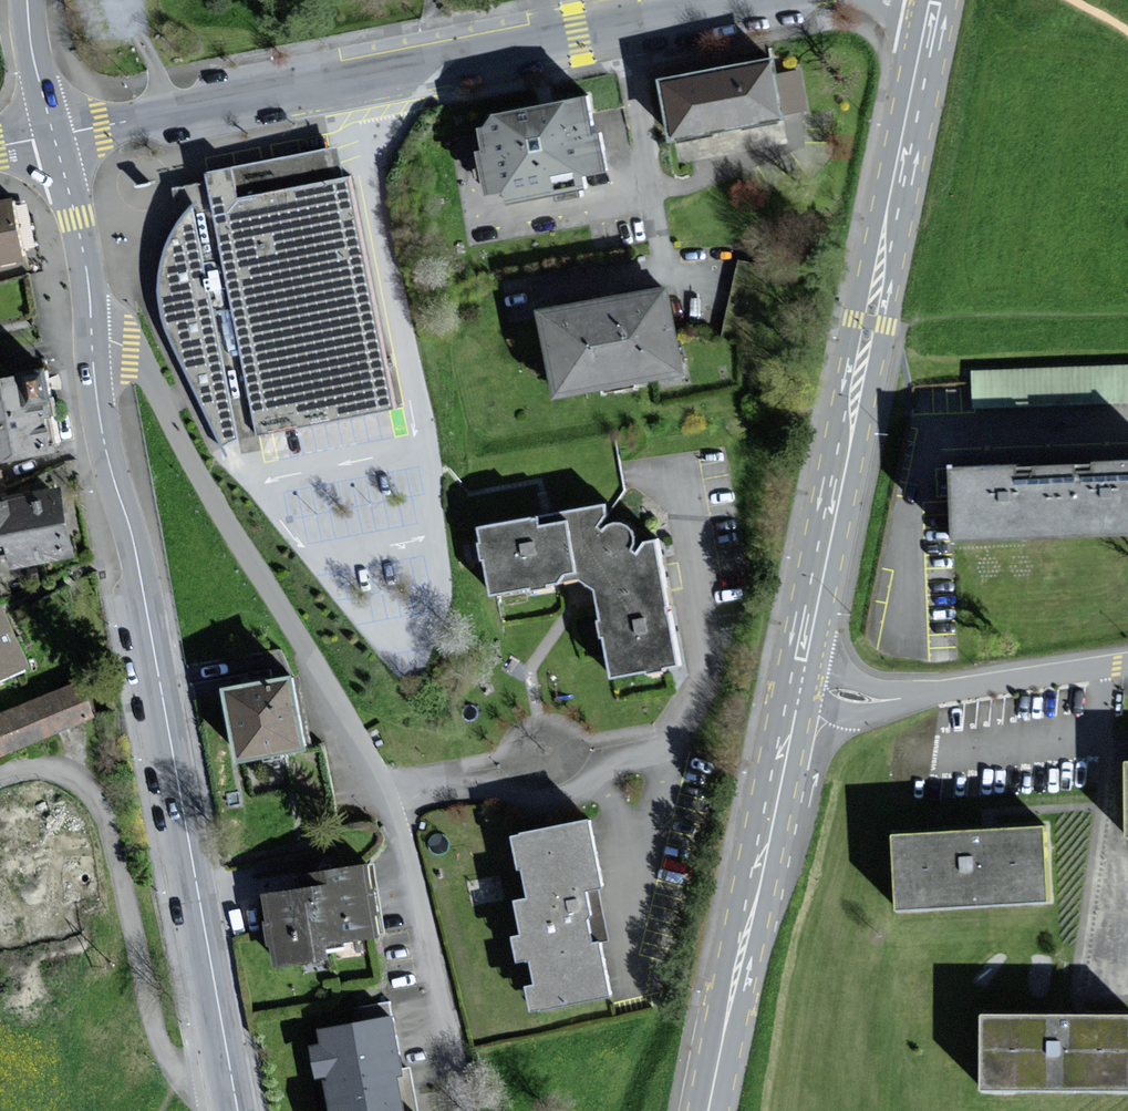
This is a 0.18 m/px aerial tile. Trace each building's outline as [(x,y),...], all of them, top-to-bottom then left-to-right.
[(767,56),(654,75),(665,135),(777,116),(767,56)] [(581,96),(486,111),(476,113),(482,146),(472,147),(479,190),(498,187),(500,201),(581,188),(578,172),(605,168),(600,131),(587,133),(581,96)] [(789,110),(791,136),(805,135),(803,109),(789,110)] [(389,409),(334,149),(203,174),(205,187),(170,190),(175,222),(168,235),(162,249),(157,264),(154,282),(154,296),(156,309),(160,325),(168,345),(189,390),(221,448),(251,434),(389,409)] [(36,254),(24,192),(0,196),(0,261),(36,254)] [(659,287),(534,311),(551,400),(676,376),(659,287)] [(0,396),(0,455),(65,446),(58,396),(64,396),(60,365),(37,368),(38,372),(0,377),(3,395),(0,396)] [(968,373),(969,411),(1127,406),(1127,368),(968,373)] [(1048,461),(1051,539),(1127,537),(1127,459),(1048,461)] [(1051,539),(1048,461),(943,464),(945,542),(1051,539)] [(67,487),(0,501),(0,543),(14,540),(19,563),(80,550),(67,487)] [(600,530),(598,532),(593,525),(605,513),(603,504),(550,512),(473,525),(476,544),(472,545),(474,559),(479,558),(486,596),(589,580),(605,679),(676,668),(655,541),(643,541),(633,552),(627,549),(627,548),(629,545),(629,544),(630,542),(630,540),(630,539),(630,537),(630,536),(629,533),(628,531),(626,529),(625,528),(624,527),(623,526),(620,524),(618,523),(617,523),(615,523),(613,523),(610,523),(609,523),(607,524),(605,525),(602,527),(601,528),(600,530)] [(0,608),(0,682),(37,664),(8,604),(0,608)] [(287,674),(215,687),(229,759),(300,746),(287,674)] [(0,714),(0,754),(91,717),(77,682),(0,714)] [(587,820),(506,834),(512,869),(519,868),(523,898),(511,900),(517,934),(507,935),(512,962),(526,960),(530,986),(521,987),(526,1016),(610,1002),(600,943),(593,944),(589,918),(584,891),(599,889),(587,820)] [(970,831),(887,836),(892,914),(1047,904),(1042,827),(970,831)] [(314,885),(321,941),(372,934),(363,865),(297,874),(298,887),(314,885)] [(314,885),(298,887),(258,893),(268,969),(324,962),(321,941),(314,885)] [(322,1077),(323,1082),(397,1070),(388,1016),(317,1028),(319,1044),(306,1047),(311,1078),(322,1077)] [(979,1018),(979,1093),(1127,1093),(1127,1018),(1069,1018),(979,1018)] [(397,1070),(323,1082),(327,1110),(403,1110),(397,1070)]
